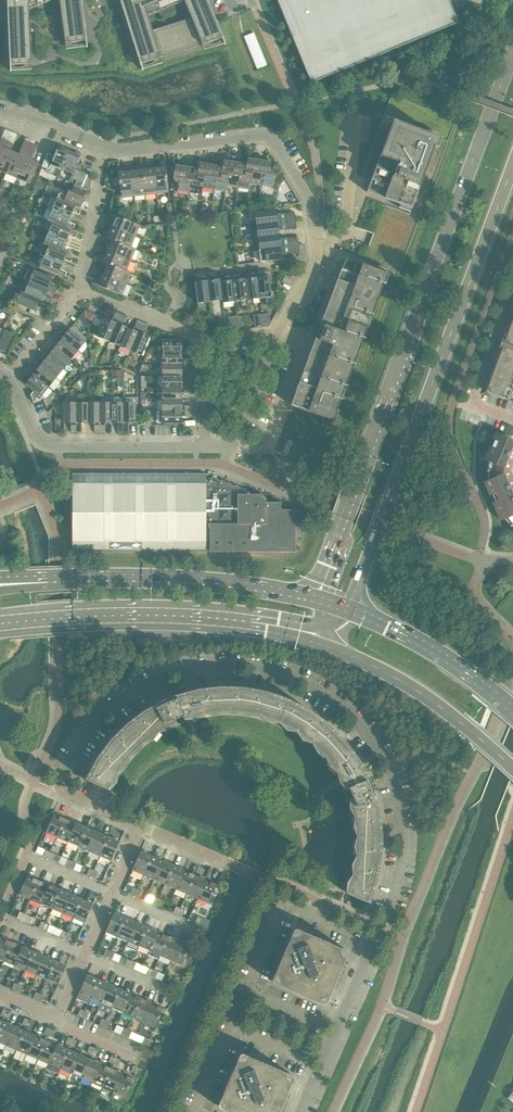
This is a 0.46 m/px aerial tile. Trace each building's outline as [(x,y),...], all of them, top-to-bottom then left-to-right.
[(10,71),(32,70),(29,3),(36,0),(7,0),(10,71)] [(65,50),(87,47),(81,0),(59,0),(65,50)] [(142,70),(162,64),(160,58),(202,44),(204,50),(225,44),(207,0),(120,0),(142,70)] [(277,2),(311,84),(458,23),(453,11),(452,7),(450,4),(449,0),(276,0),(277,2)] [(397,276),(455,120),(391,95),(361,177),(370,180),(367,191),(386,198),(362,264),(377,269),(378,266),(389,270),(388,272),(397,276)] [(14,153),(10,151),(13,145),(7,142),(0,158),(0,171),(6,173),(14,153)] [(30,183),(39,163),(31,160),(36,146),(30,144),(27,150),(15,180),(16,181),(17,178),(30,183)] [(61,170),(69,151),(63,149),(64,147),(59,144),(54,156),(47,153),(42,166),(49,169),(51,165),(61,170)] [(15,180),(27,150),(21,148),(18,154),(14,153),(6,173),(14,177),(13,180),(15,180)] [(81,170),(82,168),(76,165),(81,153),(75,151),(74,153),(69,151),(61,170),(72,174),(70,178),(76,181),(81,170)] [(257,172),(259,160),(247,159),(246,164),(245,171),(252,172),(250,183),(260,185),(259,188),(261,188),(263,173),(257,172)] [(269,171),(271,162),(259,160),(257,172),(263,173),(261,188),(262,188),(262,185),(273,187),(275,175),(273,171),(269,171)] [(233,175),(235,163),(223,161),(222,167),(221,173),(228,174),(226,186),(236,187),(235,190),(237,190),(239,175),(233,175)] [(168,192),(164,162),(159,163),(159,168),(153,168),(156,194),(168,192)] [(209,177),(210,165),(199,163),(198,169),(197,175),(204,176),(202,188),(212,189),(211,192),(213,193),(215,178),(209,177)] [(245,171),(246,164),(235,163),(233,175),(239,175),(237,190),(238,190),(238,188),(249,189),(250,183),(252,172),(245,171)] [(156,194),(153,168),(147,169),(146,164),(141,165),(145,195),(156,194)] [(145,195),(141,165),(136,165),(136,170),(130,171),(133,196),(145,195)] [(221,173),(222,167),(210,165),(209,177),(215,178),(213,193),(214,193),(214,190),(225,191),(226,186),(228,174),(221,173)] [(185,179),(186,167),(175,166),(173,178),(175,181),(178,182),(177,190),(188,192),(187,195),(189,195),(191,180),(185,179)] [(133,196),(130,171),(124,172),(123,167),(117,167),(121,198),(133,196)] [(197,175),(198,169),(186,167),(185,179),(191,180),(189,195),(190,195),(190,192),(201,194),(202,188),(204,176),(197,175)] [(86,190),(91,180),(88,173),(81,170),(76,181),(74,185),(86,191),(86,190)] [(86,198),(84,197),(86,191),(74,185),(71,192),(65,189),(63,195),(60,193),(58,194),(57,199),(79,208),(82,201),(84,202),(86,198)] [(78,212),(79,208),(57,199),(52,209),(71,217),(73,210),(78,212)] [(68,224),(71,217),(52,209),(48,208),(46,209),(43,216),(43,218),(52,223),(52,222),(70,230),(70,229),(72,226),(68,224)] [(295,220),(294,212),(276,214),(276,210),(249,213),(249,219),(255,219),(256,225),(295,220)] [(135,237),(139,225),(111,214),(109,219),(114,221),(111,227),(135,237)] [(278,231),(296,228),(295,220),(256,225),(257,231),(251,232),(251,238),(279,235),(278,231)] [(73,235),(75,231),(70,229),(70,230),(52,222),(52,223),(48,233),(66,241),(69,234),(73,235)] [(130,247),(135,237),(111,227),(109,233),(104,231),(102,236),(107,238),(130,247)] [(63,248),(66,241),(48,233),(43,244),(48,246),(66,253),(68,249),(63,248)] [(298,245),(297,237),(279,239),(279,235),(251,238),(252,244),(258,243),(259,250),(298,245)] [(135,249),(130,247),(107,238),(105,243),(110,245),(107,251),(130,260),(135,249)] [(281,255),(299,253),(298,245),(259,250),(260,262),(282,260),(281,255)] [(71,255),(66,253),(48,246),(44,257),(62,264),(65,257),(69,259),(71,255)] [(130,260),(107,251),(105,256),(100,254),(98,260),(102,262),(126,271),(130,260)] [(59,271),(62,264),(44,257),(39,268),(62,277),(63,273),(59,271)] [(331,424),(368,326),(388,272),(389,270),(378,266),(377,269),(362,264),(345,257),(290,405),(322,417),(321,421),(331,424)] [(131,273),(126,271),(102,262),(100,266),(105,268),(103,274),(126,284),(131,273)] [(49,284),(52,278),(30,269),(29,271),(32,273),(29,282),(47,290),(55,293),(57,288),(49,284)] [(272,303),(269,276),(265,276),(264,271),(256,272),(259,298),(265,298),(266,304),(272,303)] [(220,282),(220,279),(215,280),(214,272),(206,273),(210,302),(222,300),(220,282)] [(259,298),(256,272),(248,273),(248,278),(244,279),(247,306),(253,305),(253,299),(259,298)] [(210,302),(206,273),(194,275),(198,309),(204,308),(203,302),(210,302)] [(122,295),(126,284),(103,274),(100,280),(96,278),(93,283),(122,295)] [(247,306),(244,279),(240,279),(239,274),(231,275),(235,301),(241,301),(241,306),(247,306)] [(235,301),(231,275),(223,276),(224,281),(220,282),(222,300),(222,303),(235,301)] [(45,296),(47,290),(29,282),(26,280),(24,283),(28,284),(24,293),(39,300),(50,304),(52,299),(45,296)] [(37,306),(39,300),(24,293),(18,290),(17,293),(20,294),(16,303),(31,310),(30,314),(40,318),(44,309),(37,306)] [(109,341),(120,314),(115,312),(111,321),(105,319),(98,337),(109,341)] [(270,323),(269,313),(261,314),(262,327),(269,326),(270,323)] [(484,391),(489,393),(506,399),(512,402),(512,313),(498,354),(484,391)] [(119,346),(127,328),(121,325),(125,316),(120,314),(109,341),(119,346)] [(262,327),(261,314),(253,315),(254,328),(262,327)] [(246,329),(244,316),(236,317),(238,330),(246,329)] [(238,330),(236,317),(228,318),(230,331),(238,330)] [(221,332),(221,326),(220,319),(212,320),(213,333),(221,332)] [(213,333),(212,320),(204,321),(205,334),(213,333)] [(130,350),(142,323),(137,321),(133,330),(127,328),(119,346),(130,350)] [(141,355),(149,337),(143,335),(147,325),(142,323),(130,350),(141,355)] [(85,341),(76,334),(70,329),(66,334),(58,328),(55,332),(78,350),(85,341)] [(13,334),(1,329),(0,333),(0,350),(5,352),(13,334)] [(78,350),(55,332),(51,336),(59,343),(55,347),(70,360),(78,350)] [(191,353),(191,347),(181,347),(181,340),(162,340),(162,353),(181,353),(191,353)] [(70,360),(55,347),(51,352),(43,346),(40,350),(63,369),(70,360)] [(63,369),(40,350),(36,355),(44,361),(40,366),(56,378),(63,369)] [(191,364),(191,359),(181,359),(181,353),(162,353),(162,364),(191,364)] [(56,378),(40,366),(37,371),(29,364),(25,369),(48,387),(56,378)] [(181,376),(181,370),(191,370),(191,364),(162,364),(162,376),(181,376)] [(48,387),(25,369),(22,373),(30,379),(26,384),(33,390),(30,395),(33,403),(40,400),(43,397),(41,396),(48,387)] [(191,388),(191,382),(181,382),(181,376),(162,376),(162,388),(191,388)] [(181,399),(181,393),(191,393),(191,388),(162,388),(162,399),(181,399)] [(181,406),(181,399),(162,399),(162,411),(191,411),(191,405),(181,406)] [(76,432),(76,403),(64,403),(64,422),(70,422),(70,432),(76,432)] [(88,422),(88,403),(76,403),(76,432),(81,432),(81,422),(88,422)] [(99,432),(99,403),(88,403),(88,422),(94,422),(94,432),(99,432)] [(111,422),(111,403),(99,403),(99,432),(105,432),(105,422),(111,422)] [(123,433),(123,403),(111,403),(111,422),(117,422),(117,432),(123,433)] [(135,422),(135,403),(123,403),(123,433),(128,433),(128,422),(135,422)] [(181,423),(181,417),(191,417),(191,411),(162,411),(157,411),(157,423),(181,423)] [(511,456),(512,457),(512,441),(496,435),(486,461),(487,462),(487,470),(486,470),(486,471),(487,471),(487,480),(486,481),(494,500),(512,492),(512,489),(506,472),(506,469),(511,456)] [(287,454),(293,442),(288,440),(283,452),(287,454)] [(302,538),(304,510),(281,510),(281,502),(266,502),(266,498),(262,494),(254,494),(254,493),(239,487),(237,489),(233,489),(233,486),(230,483),(226,483),(224,480),(218,480),(216,478),(205,478),(205,473),(72,473),(72,552),(205,552),(205,547),(209,547),(209,552),(295,552),(295,538),(302,538)] [(494,500),(502,520),(504,519),(510,525),(509,526),(510,527),(511,526),(512,528),(512,492),(494,500)] [(175,721),(174,719),(182,716),(183,718),(202,713),(222,711),(229,711),(237,711),(244,712),(251,713),(259,715),(266,717),(273,719),(279,722),(287,702),(266,694),(243,690),(221,689),(198,692),(187,695),(177,698),(170,700),(169,698),(165,699),(144,710),(126,724),(110,740),(96,759),(85,779),(85,780),(107,790),(111,783),(114,776),(118,770),(122,763),(127,757),(132,752),(138,746),(143,741),(149,737),(155,732),(162,728),(168,725),(175,721)] [(381,858),(381,835),(381,830),(378,831),(376,812),(370,791),(366,779),(355,760),(342,742),(326,726),(308,712),(287,702),(279,722),(287,726),(293,729),(300,733),(306,738),(312,742),(325,756),(337,772),(346,789),(348,788),(352,796),(350,797),(355,816),(357,836),(356,855),(353,874),(346,893),(369,903),(369,902),(376,881),(381,858)] [(57,837),(65,818),(53,813),(45,832),(57,837)] [(67,842),(76,823),(65,818),(57,837),(67,842)] [(78,847),(86,827),(76,823),(67,842),(78,847)] [(89,851),(97,832),(86,827),(78,847),(89,851)] [(100,856),(108,837),(97,832),(89,851),(100,856)] [(111,861),(119,842),(108,837),(100,856),(111,861)] [(143,875),(151,856),(140,851),(132,870),(143,875)] [(154,879),(162,860),(151,856),(143,875),(154,879)] [(165,884),(173,865),(162,860),(154,879),(165,884)] [(175,889),(184,870),(173,865),(165,884),(175,889)] [(186,893),(194,874),(184,870),(175,889),(186,893)] [(197,898),(205,879),(194,874),(186,893),(197,898)] [(30,899),(38,880),(27,875),(18,894),(30,899)] [(208,903),(216,884),(205,879),(197,898),(208,903)] [(41,904),(49,885),(38,880),(30,899),(41,904)] [(51,908),(60,889),(49,885),(41,904),(51,908)] [(62,913),(70,894),(60,889),(51,908),(62,913)] [(73,918),(81,899),(70,894),(62,913),(73,918)] [(84,923),(92,903),(81,899),(73,918),(84,923)] [(116,936),(124,917),(113,913),(105,932),(116,936)] [(127,941),(135,922),(124,917),(116,936),(127,941)] [(138,946),(146,927),(135,922),(127,941),(138,946)] [(149,950),(157,931),(146,927),(138,946),(149,950)] [(328,998),(341,968),(347,954),(347,953),(347,952),(347,951),(346,950),(345,949),(341,948),(301,931),(297,929),(296,928),(295,928),(294,929),(293,929),(293,930),(291,935),(274,974),(272,979),(272,980),(272,981),(273,982),(274,983),(278,985),(317,1002),(322,1004),(323,1004),(324,1004),(325,1004),(325,1003),(326,1002),(328,998)] [(159,955),(168,936),(157,931),(149,950),(159,955)] [(170,960),(178,941),(168,936),(159,955),(170,960)] [(11,942),(0,937),(0,959),(3,961),(11,942)] [(181,965),(190,946),(178,941),(170,960),(181,965)] [(14,965),(22,946),(11,942),(3,961),(14,965)] [(25,970),(33,951),(22,946),(14,965),(25,970)] [(35,975),(44,956),(33,951),(25,970),(35,975)] [(46,979),(54,960),(44,956),(35,975),(46,979)] [(57,984),(66,965),(54,960),(46,979),(57,984)] [(90,998),(98,979),(87,974),(76,998),(87,1003),(89,998),(90,998)] [(100,1003),(109,984),(98,979),(90,998),(100,1003)] [(111,1008),(119,989),(109,984),(100,1003),(111,1008)] [(122,1012),(130,993),(119,989),(111,1008),(122,1012)] [(132,1017),(141,998),(130,993),(122,1012),(132,1017)] [(143,1022),(151,1003),(141,998),(132,1017),(143,1022)] [(155,1027),(163,1008),(151,1003),(143,1022),(155,1027)] [(13,1026),(2,1021),(0,1027),(0,1043),(5,1045),(13,1026)] [(16,1049),(24,1030),(13,1026),(5,1045),(16,1049)] [(27,1054),(35,1035),(24,1030),(16,1049),(27,1054)] [(37,1059),(45,1040),(35,1035),(27,1054),(37,1059)] [(48,1064),(57,1045),(45,1040),(37,1059),(48,1064)] [(59,1068),(68,1049),(57,1045),(48,1064),(59,1068)] [(76,1061),(79,1054),(68,1049),(59,1068),(70,1073),(76,1061)] [(291,1083),(293,1079),(293,1078),(293,1077),(293,1076),(292,1075),(291,1074),(287,1072),(243,1053),(242,1053),(241,1053),(240,1054),(239,1054),(239,1055),(237,1059),(218,1103),(218,1104),(218,1105),(218,1106),(219,1107),(220,1108),(230,1111),(278,1111),(291,1083)] [(81,1078),(89,1059),(79,1054),(76,1061),(70,1073),(81,1078)] [(92,1082),(100,1063),(89,1059),(81,1078),(92,1082)] [(102,1087),(110,1068),(100,1063),(92,1082),(102,1087)] [(114,1092),(122,1073),(110,1068),(102,1087),(114,1092)] [(129,1086),(133,1078),(122,1073),(114,1092),(124,1096),(129,1086)]
